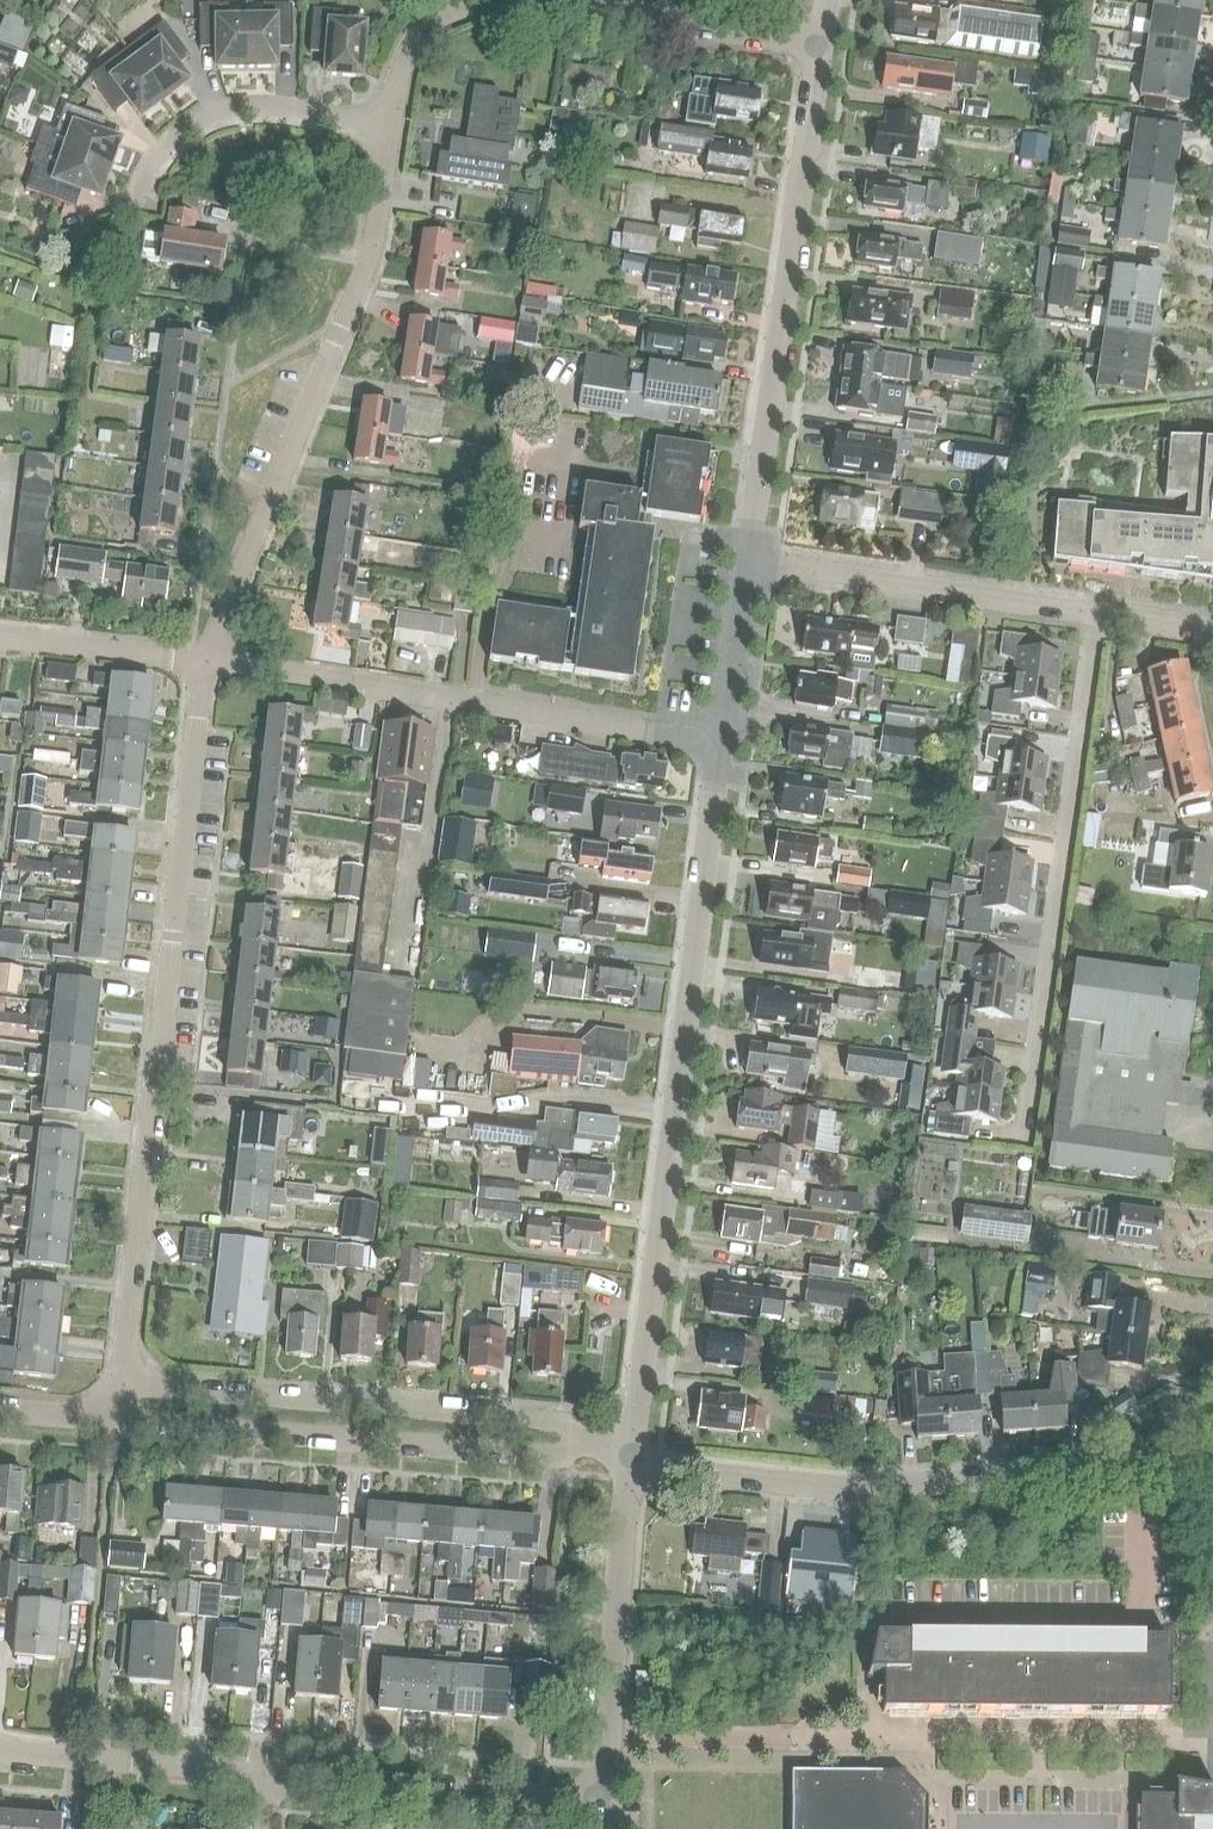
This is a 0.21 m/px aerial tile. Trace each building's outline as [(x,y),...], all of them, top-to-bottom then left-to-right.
[(1084,0),(1077,0),(1073,21),(1089,23),(1092,1),(1084,0)] [(1153,10),(1198,17),(1201,0),(1155,0),(1153,10)] [(939,11),(940,9),(922,7),(921,15),(895,11),(890,42),(933,48),(933,46),(945,48),(945,52),(1006,62),(1006,59),(1036,63),(1043,16),(959,3),(949,13),(939,11)] [(246,67),(245,20),(228,20),(228,4),(199,5),(199,48),(217,48),(217,67),(246,67)] [(263,19),(245,20),(246,67),(274,66),(274,48),(292,48),(292,4),(263,4),(263,19)] [(1151,22),(1149,39),(1194,45),(1198,17),(1153,10),(1134,7),(1133,19),(1151,22)] [(313,9),(309,53),(327,54),(325,74),(359,77),(363,27),(340,25),(342,12),(313,9)] [(31,24),(3,13),(0,22),(0,45),(20,53),(31,24)] [(126,48),(163,98),(186,81),(175,66),(189,56),(163,21),(126,48)] [(1194,45),(1149,39),(1131,36),(1129,49),(1147,52),(1144,68),(1189,74),(1194,45)] [(1085,39),(1082,59),(1095,61),(1098,41),(1085,39)] [(126,48),(112,59),(88,76),(115,111),(129,101),(140,115),(163,98),(126,48)] [(17,55),(6,51),(0,67),(10,71),(17,55)] [(1095,61),(1082,59),(1079,83),(1092,85),(1095,61)] [(937,99),(939,85),(974,90),(977,66),(953,63),(952,71),(887,61),(882,92),(937,99)] [(561,88),(604,95),(607,96),(610,71),(604,70),(565,63),(561,88)] [(1185,105),(1189,74),(1144,68),(1140,98),(1185,105)] [(1036,98),(1055,100),(1057,76),(1039,74),(1036,98)] [(694,80),(691,100),(688,100),(684,124),(713,129),(714,120),(754,126),(759,96),(736,92),(737,87),(694,80)] [(498,91),(473,87),(464,142),(451,140),(451,142),(454,142),(452,155),(438,153),(434,178),(506,190),(510,165),(505,164),(507,151),(512,152),(520,104),(497,100),(498,91)] [(8,102),(23,107),(28,93),(13,88),(8,102)] [(43,126),(37,143),(63,152),(107,168),(117,141),(100,135),(106,118),(64,103),(55,131),(43,126)] [(964,105),(962,119),(986,122),(988,108),(964,105)] [(1134,138),(1131,157),(1176,163),(1180,134),(1134,127),(1135,120),(1119,117),(1116,135),(1134,138)] [(876,144),(872,144),(870,158),(912,163),(914,152),(933,155),(937,125),(887,118),(885,131),(878,130),(876,144)] [(1089,125),(1070,123),(1067,145),(1086,147),(1089,125)] [(658,154),(683,158),(707,161),(705,177),(746,183),(750,152),(728,149),(729,144),(710,142),(711,134),(662,127),(658,154)] [(1046,167),(1050,139),(1023,135),(1018,163),(1046,167)] [(34,161),(24,188),(75,206),(81,189),(98,195),(107,168),(63,152),(37,143),(31,159),(34,161)] [(1080,166),(1082,150),(1071,148),(1068,164),(1080,166)] [(595,169),(610,171),(613,151),(598,149),(595,169)] [(556,167),(559,153),(548,151),(545,165),(556,167)] [(1131,157),(1127,186),(1171,192),(1176,163),(1131,157)] [(1058,202),(1059,190),(1062,176),(1051,175),(1048,200),(1058,202)] [(955,182),(953,197),(972,199),(973,187),(974,185),(955,182)] [(867,183),(863,207),(883,210),(883,212),(902,214),(903,204),(946,210),(949,186),(927,183),(926,190),(910,188),(910,187),(886,183),(886,186),(867,183)] [(1171,192),(1127,186),(1114,184),(1112,194),(1125,196),(1122,215),(1167,222),(1171,192)] [(1077,190),(1065,188),(1062,205),(1074,207),(1077,190)] [(537,199),(514,195),(510,218),(505,217),(503,230),(528,234),(530,221),(533,222),(537,199)] [(1074,207),(1062,205),(1060,219),(1072,220),(1074,207)] [(240,214),(243,217),(244,218),(248,218),(252,215),(252,210),(249,206),(244,206),(241,209),(240,214)] [(739,248),(743,221),(662,209),(659,228),(699,234),(697,249),(719,252),(720,245),(739,248)] [(177,265),(178,265),(176,279),(196,283),(198,268),(218,271),(223,242),(190,237),(194,214),(169,210),(166,234),(165,234),(160,261),(178,264),(177,265)] [(1163,251),(1167,222),(1122,215),(1105,213),(1103,224),(1120,226),(1117,244),(1163,251)] [(625,226),(621,252),(653,257),(657,231),(625,226)] [(1057,246),(1085,250),(1087,234),(1059,230),(1057,246)] [(422,234),(417,264),(443,268),(446,252),(461,254),(463,241),(422,234)] [(934,253),(933,261),(978,267),(982,241),(937,234),(936,237),(934,253)] [(878,241),(878,244),(859,241),(856,264),(874,267),(874,270),(894,273),(896,262),(919,266),(921,250),(904,247),(904,245),(878,241)] [(1078,272),(1081,272),(1083,258),(1055,254),(1049,293),(1074,297),(1078,272)] [(623,258),(621,269),(645,273),(647,262),(623,258)] [(443,268),(417,264),(412,293),(453,299),(455,288),(441,285),(443,268)] [(736,279),(651,266),(648,291),(661,293),(661,289),(685,293),(683,308),(707,311),(709,303),(731,307),(736,279)] [(1111,284),(1109,302),(1153,309),(1158,280),(1096,271),(1095,282),(1111,284)] [(19,281),(13,296),(32,302),(37,287),(19,281)] [(974,296),(939,291),(936,317),(971,322),(974,296)] [(1074,297),(1049,293),(1047,309),(1072,312),(1074,297)] [(847,327),(888,332),(906,335),(909,319),(911,301),(892,299),(893,297),(876,295),(875,297),(852,294),(847,327)] [(541,319),(543,304),(519,301),(517,315),(541,319)] [(1109,302),(1104,331),(1149,338),(1153,309),(1109,302)] [(481,319),(477,340),(512,345),(515,324),(481,319)] [(409,322),(404,350),(431,354),(456,358),(461,330),(409,322)] [(161,370),(195,374),(199,342),(179,339),(181,325),(169,323),(167,337),(166,337),(161,370)] [(679,335),(680,330),(650,326),(646,358),(676,362),(677,354),(684,355),(683,363),(712,368),(713,361),(723,363),(726,342),(716,340),(716,335),(688,331),(687,337),(679,335)] [(517,327),(514,343),(536,347),(538,330),(517,327)] [(1104,331),(1100,360),(1145,366),(1149,338),(1104,331)] [(1040,351),(1051,352),(1054,337),(1042,335),(1040,351)] [(105,348),(102,362),(131,367),(134,353),(105,348)] [(431,354),(404,350),(400,380),(440,387),(442,375),(428,372),(431,354)] [(1051,352),(1040,351),(1038,366),(1049,368),(1051,352)] [(843,352),(839,382),(878,387),(879,382),(906,386),(909,360),(843,352)] [(969,382),(973,358),(935,353),(931,377),(969,382)] [(1145,366),(1100,360),(1084,357),(1082,371),(1098,373),(1095,390),(1140,397),(1145,366)] [(578,413),(603,416),(666,426),(668,411),(714,418),(719,384),(679,378),(680,372),(604,360),(585,358),(578,413)] [(504,385),(507,369),(488,365),(485,381),(504,385)] [(161,370),(157,402),(190,407),(195,374),(161,370)] [(878,387),(839,382),(835,413),(900,422),(904,397),(877,394),(878,387)] [(157,402),(152,434),(186,439),(190,407),(157,402)] [(362,402),(358,431),(385,435),(399,437),(403,409),(362,402)] [(907,418),(905,434),(933,437),(935,421),(907,418)] [(1012,422),(1003,421),(999,446),(1009,447),(1012,422)] [(110,442),(111,433),(99,431),(98,440),(110,442)] [(385,435),(358,431),(353,461),(394,467),(396,455),(383,453),(385,435)] [(152,434),(148,466),(181,470),(186,439),(152,434)] [(872,441),(835,436),(833,448),(830,448),(828,464),(831,464),(830,469),(866,475),(865,483),(890,486),(896,445),(872,441)] [(1169,438),(1165,495),(1187,495),(1185,512),(1099,503),(1098,509),(1056,506),(1052,563),(1180,581),(1181,571),(1212,574),(1212,440),(1169,438)] [(640,500),(604,495),(583,492),(577,532),(593,534),(580,622),(496,609),(487,664),(627,684),(648,541),(641,540),(645,518),(698,526),(709,453),(655,445),(646,506),(639,505),(640,500)] [(1007,451),(976,446),(972,470),(979,471),(976,497),(1000,500),(1007,451)] [(22,454),(21,467),(50,470),(51,458),(22,454)] [(148,466),(143,498),(177,502),(181,470),(148,466)] [(50,470),(21,467),(19,480),(48,483),(50,470)] [(19,480),(18,493),(47,497),(48,483),(19,480)] [(333,499),(328,533),(362,538),(362,537),(367,505),(364,505),(367,490),(354,488),(352,502),(333,499)] [(945,497),(901,490),(896,521),(941,528),(945,497)] [(825,492),(821,523),(872,530),(877,500),(825,492)] [(45,511),(47,497),(18,493),(16,508),(45,511)] [(172,536),(177,502),(143,498),(136,546),(150,548),(152,533),(172,536)] [(16,508),(15,521),(44,525),(45,511),(16,508)] [(985,530),(979,515),(960,523),(967,538),(985,530)] [(15,521),(13,536),(42,539),(44,525),(15,521)] [(362,538),(328,533),(322,565),(356,570),(359,552),(378,555),(380,539),(362,537),(362,538)] [(13,536),(11,549),(41,552),(42,539),(13,536)] [(11,549),(10,563),(39,567),(41,552),(11,549)] [(166,572),(125,566),(125,567),(102,564),(103,555),(57,549),(54,578),(99,584),(100,579),(123,582),(120,605),(138,608),(140,598),(162,601),(166,572)] [(10,563),(8,577),(37,581),(39,567),(10,563)] [(372,589),(354,586),(356,570),(322,565),(317,598),(351,603),(351,601),(370,604),(372,589)] [(37,581),(8,577),(7,590),(36,593),(37,581)] [(459,588),(455,613),(471,615),(474,591),(459,588)] [(351,603),(317,598),(312,629),(340,633),(339,638),(356,641),(358,628),(347,626),(351,603)] [(926,611),(924,621),(933,623),(934,612),(926,611)] [(420,615),(415,646),(451,651),(456,621),(420,615)] [(925,622),(896,618),(893,642),(921,646),(925,622)] [(848,658),(846,669),(871,673),(878,627),(839,622),(839,625),(806,620),(802,651),(848,658)] [(980,629),(953,625),(950,647),(964,648),(962,663),(974,664),(980,629)] [(1013,676),(1025,678),(1058,682),(1062,656),(1029,651),(1031,637),(1002,633),(999,655),(1015,662),(1013,676)] [(75,685),(77,668),(48,664),(46,681),(75,685)] [(1147,675),(1154,707),(1191,698),(1184,666),(1147,675)] [(146,702),(145,708),(150,709),(153,684),(112,679),(112,677),(93,674),(91,689),(110,691),(109,700),(139,704),(140,701),(146,702)] [(852,684),(844,683),(836,682),(837,678),(817,675),(816,679),(799,676),(795,706),(833,711),(834,702),(849,704),(852,684)] [(1058,682),(1025,678),(1013,676),(1011,690),(994,692),(991,714),(1019,718),(1021,704),(1054,709),(1058,682)] [(878,679),(868,678),(867,686),(866,691),(876,693),(878,679)] [(1133,713),(1129,697),(1115,700),(1118,717),(1133,713)] [(1162,740),(1199,731),(1191,698),(1154,707),(1162,740)] [(150,709),(145,708),(146,702),(140,701),(139,704),(109,700),(107,709),(86,707),(85,716),(85,717),(148,725),(150,709)] [(21,704),(0,701),(0,703),(0,714),(19,717),(21,704)] [(936,733),(938,712),(886,705),(884,725),(936,733)] [(55,721),(57,708),(40,706),(39,715),(39,719),(55,721)] [(76,710),(57,708),(55,721),(55,725),(106,731),(104,743),(134,747),(135,743),(140,744),(139,751),(144,752),(148,725),(85,717),(85,716),(75,715),(76,710)] [(268,712),(264,745),(296,749),(299,723),(311,725),(313,711),(296,709),(295,715),(268,712)] [(22,734),(37,735),(39,719),(39,715),(24,713),(22,734)] [(1133,713),(1118,717),(1121,731),(1136,728),(1133,713)] [(383,725),(375,795),(402,799),(400,813),(399,827),(418,829),(422,797),(430,731),(383,725)] [(490,726),(489,742),(510,744),(512,729),(490,726)] [(365,751),(367,728),(354,727),(352,750),(365,751)] [(824,767),(847,770),(852,735),(808,728),(807,731),(792,729),(788,754),(806,756),(806,758),(825,761),(824,767)] [(929,751),(931,735),(884,729),(881,749),(914,753),(915,749),(929,751)] [(1015,734),(991,731),(990,737),(1014,740),(1015,734)] [(1199,731),(1162,740),(1169,772),(1206,763),(1199,731)] [(999,779),(1010,781),(1044,786),(1047,759),(1014,755),(1016,741),(988,737),(985,758),(1001,765),(999,779)] [(144,752),(139,751),(140,744),(135,743),(134,747),(104,743),(103,753),(82,750),(81,761),(142,769),(144,752)] [(296,749),(264,745),(260,778),(292,780),(296,749)] [(550,776),(603,784),(633,788),(634,785),(659,789),(663,763),(638,759),(638,755),(620,752),(619,760),(610,759),(610,756),(542,746),(538,774),(540,774),(539,780),(549,781),(550,776)] [(52,755),(33,752),(32,764),(50,766),(52,755)] [(70,757),(52,755),(50,766),(69,768),(70,757)] [(1128,763),(1132,779),(1146,776),(1143,760),(1128,763)] [(135,786),(133,793),(139,793),(142,769),(81,761),(79,771),(101,773),(100,785),(129,789),(129,785),(135,786)] [(1206,763),(1169,772),(1176,804),(1212,796),(1212,795),(1206,763)] [(361,785),(363,767),(350,765),(347,783),(361,785)] [(464,776),(460,806),(489,810),(494,780),(464,776)] [(932,787),(942,788),(943,777),(934,776),(932,787)] [(1146,776),(1132,779),(1135,795),(1150,791),(1146,776)] [(42,810),(46,780),(22,777),(18,807),(42,810)] [(292,780),(260,778),(257,809),(288,812),(292,780)] [(785,778),(780,812),(822,819),(825,799),(843,802),(845,787),(785,778)] [(1044,786),(1010,781),(999,779),(997,793),(979,795),(976,817),(1005,821),(1007,807),(1040,812),(1044,786)] [(874,783),(855,780),(852,798),(871,802),(874,783)] [(1107,784),(1096,783),(1096,791),(1087,791),(1086,808),(1096,808),(1096,813),(1106,813),(1107,784)] [(139,793),(133,793),(135,786),(129,785),(129,789),(100,785),(98,796),(70,793),(69,805),(97,809),(97,808),(137,813),(139,793)] [(549,789),(546,807),(580,813),(583,795),(549,789)] [(400,813),(402,799),(375,795),(373,809),(400,813)] [(635,836),(653,839),(657,811),(604,804),(599,839),(634,844),(635,836)] [(288,812),(257,809),(253,841),(285,845),(288,812)] [(373,809),(371,823),(399,827),(400,813),(373,809)] [(41,816),(17,813),(14,842),(38,845),(41,816)] [(1098,826),(1100,815),(1086,813),(1084,824),(1098,826)] [(864,820),(862,834),(891,838),(893,824),(864,820)] [(444,822),(438,865),(471,870),(477,827),(444,822)] [(397,841),(399,827),(371,823),(369,837),(397,841)] [(91,854),(120,857),(120,854),(126,854),(125,862),(131,862),(134,837),(95,832),(96,828),(64,824),(63,838),(93,842),(91,854)] [(968,843),(970,830),(960,828),(958,842),(968,843)] [(1169,871),(1144,867),(1141,888),(1204,897),(1211,851),(1193,848),(1195,836),(1159,830),(1157,845),(1173,847),(1169,871)] [(776,836),(773,862),(798,865),(798,868),(814,870),(815,858),(830,860),(832,841),(802,837),(801,839),(776,836)] [(395,855),(397,841),(369,837),(367,851),(395,855)] [(984,883),(996,884),(1029,889),(1033,863),(1000,858),(1002,844),(973,840),(970,862),(986,869),(984,883)] [(285,845),(253,841),(249,874),(267,876),(266,889),(278,891),(279,877),(281,877),(285,845)] [(582,841),(578,867),(603,871),(602,878),(649,884),(652,857),(606,851),(607,844),(582,841)] [(367,851),(366,865),(393,869),(395,855),(367,851)] [(129,880),(131,862),(125,862),(126,854),(120,854),(120,857),(91,854),(90,863),(54,859),(53,866),(53,871),(56,871),(89,875),(129,880)] [(33,875),(35,864),(18,862),(17,868),(17,873),(33,875)] [(53,866),(35,864),(33,875),(52,877),(53,871),(53,866)] [(342,865),(338,898),(357,900),(361,867),(342,865)] [(364,879),(392,882),(393,869),(366,865),(364,879)] [(870,873),(846,870),(844,885),(869,888),(870,873)] [(120,898),(120,905),(126,905),(129,880),(89,875),(56,871),(55,880),(88,884),(86,896),(115,899),(115,897),(120,898)] [(487,894),(546,903),(549,881),(490,873),(487,894)] [(390,896),(392,882),(364,879),(362,893),(390,896)] [(1029,889),(996,884),(984,883),(982,897),(965,899),(962,921),(990,925),(992,911),(1025,915),(1029,889)] [(813,891),(770,884),(765,915),(808,921),(806,930),(834,934),(835,928),(839,926),(840,916),(837,913),(840,897),(813,893),(813,891)] [(933,884),(931,898),(948,901),(950,886),(933,884)] [(0,897),(0,900),(19,902),(21,888),(2,885),(0,897)] [(931,898),(890,892),(886,916),(928,922),(931,898)] [(362,893),(360,907),(388,910),(390,896),(362,893)] [(581,936),(601,939),(610,940),(612,924),(641,929),(645,904),(574,893),(571,912),(597,916),(596,923),(591,922),(583,928),(581,936)] [(470,897),(444,894),(441,916),(467,919),(470,897)] [(126,905),(120,905),(120,898),(115,897),(115,899),(86,896),(85,906),(53,902),(52,911),(52,913),(125,922),(126,905)] [(245,911),(241,944),(274,948),(278,915),(275,915),(277,901),(265,899),(263,914),(245,911)] [(27,915),(28,904),(11,902),(10,913),(27,915)] [(47,906),(28,904),(27,915),(28,915),(27,922),(44,924),(44,922),(71,925),(70,936),(82,937),(110,941),(110,939),(116,940),(116,947),(122,947),(125,922),(52,913),(52,911),(46,911),(47,906)] [(335,906),(331,940),(353,943),(358,909),(335,906)] [(360,907),(359,921),(386,924),(388,910),(360,907)] [(359,921),(352,974),(380,977),(386,924),(359,921)] [(763,937),(759,961),(784,964),(784,966),(807,970),(807,971),(827,974),(833,936),(799,931),(798,940),(782,937),(781,939),(763,937)] [(0,932),(0,959),(21,961),(23,934),(0,932)] [(486,932),(482,955),(530,961),(533,938),(486,932)] [(956,936),(945,935),(943,950),(954,951),(956,936)] [(120,965),(122,947),(116,947),(116,940),(110,939),(110,941),(82,937),(70,936),(68,948),(53,946),(52,958),(120,965)] [(971,972),(969,986),(1014,992),(1018,966),(985,961),(987,947),(958,943),(955,965),(971,972)] [(274,948),(241,944),(237,977),(270,981),(274,948)] [(910,962),(906,996),(930,999),(934,965),(910,962)] [(1168,968),(1167,974),(1074,962),(1046,1166),(1164,1182),(1169,1142),(1157,1140),(1162,1103),(1177,1105),(1181,1080),(1177,1080),(1182,1045),(1186,1046),(1196,972),(1168,968)] [(635,974),(603,969),(593,968),(593,973),(586,972),(586,968),(551,964),(547,994),(583,998),(583,994),(590,995),(590,999),(606,1001),(607,997),(631,1000),(635,974)] [(0,966),(0,995),(19,998),(23,969),(0,966)] [(413,981),(380,977),(352,974),(343,1049),(403,1056),(413,981)] [(270,981),(237,977),(233,1009),(266,1013),(270,981)] [(89,1004),(88,1011),(93,1012),(96,986),(58,982),(58,979),(45,978),(43,991),(55,992),(54,1004),(83,1007),(84,1003),(89,1004)] [(1014,992),(969,986),(968,1000),(950,1002),(946,1035),(974,1039),(978,1014),(1011,1019),(1014,992)] [(829,1015),(831,1000),(758,990),(753,1021),(790,1026),(789,1038),(815,1042),(819,1014),(829,1015)] [(839,990),(836,1008),(874,1013),(876,995),(839,990)] [(93,1012),(88,1011),(89,1004),(84,1003),(83,1007),(54,1004),(30,1001),(29,1016),(28,1017),(28,1022),(91,1029),(93,1012)] [(266,1013),(233,1009),(229,1041),(262,1045),(266,1013)] [(10,1027),(11,1015),(0,1014),(0,1026),(10,1027)] [(50,1035),(49,1047),(79,1050),(79,1046),(85,1046),(84,1054),(88,1054),(91,1029),(28,1022),(28,1017),(11,1015),(10,1027),(27,1029),(26,1032),(50,1035)] [(339,1021),(316,1017),(312,1036),(336,1040),(339,1021)] [(509,1077),(509,1078),(577,1084),(576,1086),(604,1089),(606,1079),(621,1082),(625,1055),(628,1036),(620,1035),(599,1031),(596,1050),(579,1048),(572,1048),(573,1044),(512,1039),(511,1058),(509,1077)] [(957,1075),(955,1089),(967,1091),(1000,1096),(1003,1069),(970,1065),(974,1039),(946,1035),(941,1068),(957,1075)] [(262,1045),(229,1041),(225,1074),(245,1076),(243,1091),(255,1092),(256,1079),(258,1079),(262,1045)] [(809,1056),(810,1053),(788,1050),(789,1050),(750,1045),(746,1075),(784,1080),(783,1082),(799,1084),(801,1066),(815,1068),(816,1057),(809,1056)] [(88,1054),(84,1054),(85,1046),(79,1046),(79,1050),(49,1047),(48,1058),(28,1056),(27,1065),(86,1072),(88,1054)] [(906,1056),(849,1049),(846,1072),(903,1080),(906,1056)] [(347,1076),(376,1080),(379,1055),(350,1051),(347,1076)] [(299,1053),(282,1052),(280,1074),(296,1076),(299,1053)] [(24,1062),(4,1060),(3,1070),(22,1072),(24,1062)] [(79,1089),(78,1096),(83,1096),(86,1072),(27,1065),(26,1076),(45,1078),(44,1089),(73,1093),(74,1089),(79,1089)] [(924,1068),(912,1067),(909,1086),(901,1085),(897,1109),(918,1112),(924,1068)] [(494,1093),(515,1093),(514,1078),(494,1079),(494,1093)] [(83,1096),(78,1096),(79,1089),(74,1089),(73,1093),(44,1089),(43,1099),(30,1098),(28,1113),(41,1114),(42,1111),(81,1115),(83,1096)] [(1000,1096),(967,1091),(955,1089),(953,1103),(936,1105),(935,1113),(928,1112),(926,1129),(933,1130),(933,1133),(968,1138),(970,1118),(996,1122),(1000,1096)] [(736,1128),(776,1134),(777,1124),(790,1126),(787,1147),(813,1151),(819,1112),(778,1106),(779,1096),(744,1091),(743,1101),(740,1101),(736,1128)] [(0,1096),(0,1114),(11,1115),(13,1097),(0,1096)] [(258,1122),(237,1120),(233,1153),(286,1159),(290,1126),(302,1127),(304,1111),(260,1106),(258,1122)] [(570,1152),(572,1140),(612,1145),(616,1118),(574,1113),(574,1112),(544,1109),(542,1126),(535,1126),(533,1146),(532,1149),(571,1153),(571,1152),(570,1152)] [(497,1118),(496,1131),(472,1128),(471,1139),(533,1146),(535,1126),(535,1122),(497,1118)] [(37,1157),(65,1160),(65,1156),(71,1156),(70,1165),(75,1165),(78,1140),(43,1135),(43,1131),(20,1129),(18,1141),(38,1144),(37,1157)] [(445,1140),(469,1142),(470,1131),(446,1129),(445,1140)] [(398,1137),(395,1185),(412,1185),(414,1137),(398,1137)] [(732,1183),(773,1189),(774,1181),(790,1183),(795,1153),(764,1149),(763,1158),(736,1154),(732,1183)] [(557,1153),(536,1151),(529,1150),(528,1159),(525,1182),(554,1186),(554,1181),(557,1181),(557,1185),(556,1193),(570,1194),(607,1199),(608,1196),(608,1190),(611,1168),(561,1162),(561,1159),(556,1158),(557,1153)] [(270,1192),(270,1191),(272,1174),(284,1175),(286,1159),(233,1153),(229,1187),(270,1192)] [(386,1169),(387,1155),(373,1153),(371,1167),(386,1169)] [(65,1156),(65,1160),(37,1157),(36,1169),(17,1167),(16,1176),(73,1183),(75,1165),(70,1165),(71,1156),(65,1156)] [(949,1163),(947,1172),(957,1173),(958,1164),(949,1163)] [(1027,1176),(1019,1175),(1017,1197),(1024,1198),(1027,1176)] [(73,1183),(16,1176),(14,1186),(33,1189),(32,1199),(60,1202),(60,1199),(66,1200),(65,1206),(70,1207),(73,1183)] [(519,1185),(478,1181),(476,1199),(517,1203),(519,1185)] [(268,1207),(286,1210),(287,1201),(298,1202),(300,1187),(285,1185),(284,1193),(270,1191),(270,1192),(229,1187),(225,1221),(266,1226),(268,1207)] [(300,1187),(298,1202),(299,1202),(313,1204),(315,1189),(300,1187)] [(858,1218),(860,1202),(813,1195),(810,1211),(858,1218)] [(10,1220),(10,1219),(68,1225),(70,1207),(65,1206),(66,1200),(60,1199),(60,1202),(32,1199),(11,1197),(10,1208),(2,1208),(1,1219),(10,1220)] [(522,1206),(476,1200),(474,1218),(520,1224),(522,1206)] [(345,1201),(340,1239),(372,1244),(378,1206),(345,1201)] [(1022,1244),(1026,1215),(965,1207),(961,1236),(1022,1244)] [(721,1239),(758,1244),(758,1237),(772,1239),(773,1235),(831,1243),(835,1218),(762,1208),(761,1214),(725,1209),(721,1239)] [(1114,1244),(1155,1249),(1159,1216),(1119,1210),(1118,1213),(1089,1209),(1086,1237),(1115,1241),(1114,1244)] [(61,1243),(60,1249),(65,1249),(68,1225),(10,1219),(10,1220),(9,1229),(27,1231),(26,1242),(54,1245),(55,1242),(61,1243)] [(604,1226),(566,1221),(565,1225),(529,1220),(527,1241),(563,1245),(562,1250),(600,1255),(604,1226)] [(208,1265),(212,1232),(185,1229),(182,1262),(208,1265)] [(213,1322),(227,1323),(227,1326),(230,1326),(230,1324),(233,1324),(232,1334),(263,1337),(266,1305),(259,1304),(266,1243),(222,1238),(216,1290),(221,1290),(220,1298),(215,1297),(213,1322)] [(65,1249),(60,1249),(61,1243),(55,1242),(54,1245),(26,1242),(25,1253),(12,1252),(10,1263),(63,1269),(65,1249)] [(335,1269),(337,1245),(309,1243),(307,1267),(335,1269)] [(361,1268),(363,1247),(340,1245),(338,1270),(361,1271),(361,1268)] [(361,1268),(375,1269),(377,1248),(363,1247),(361,1268)] [(933,1250),(920,1250),(919,1266),(933,1266),(933,1250)] [(418,1288),(421,1253),(402,1252),(399,1286),(418,1288)] [(840,1263),(810,1259),(807,1277),(838,1281),(840,1263)] [(1025,1284),(1049,1287),(1052,1267),(1028,1263),(1025,1284)] [(522,1267),(503,1266),(502,1276),(515,1277),(521,1277),(522,1267)] [(562,1293),(563,1271),(523,1268),(522,1290),(562,1293)] [(519,1306),(521,1277),(515,1277),(502,1276),(500,1305),(519,1306)] [(1094,1333),(1110,1334),(1143,1338),(1147,1308),(1114,1304),(1117,1280),(1087,1276),(1083,1307),(1097,1312),(1094,1333)] [(854,1287),(807,1281),(804,1305),(851,1311),(854,1287)] [(715,1283),(711,1314),(780,1323),(783,1302),(784,1292),(751,1288),(748,1287),(746,1286),(740,1285),(737,1286),(715,1283)] [(58,1318),(61,1292),(8,1287),(6,1308),(19,1310),(47,1313),(47,1311),(52,1311),(52,1317),(58,1318)] [(281,1291),(278,1322),(286,1322),(284,1355),(312,1358),(314,1331),(321,1332),(323,1294),(281,1291)] [(863,1293),(854,1291),(852,1310),(861,1311),(863,1293)] [(1035,1317),(1038,1301),(1023,1299),(1021,1315),(1035,1317)] [(340,1360),(371,1362),(373,1337),(385,1338),(388,1306),(368,1304),(367,1325),(343,1323),(340,1360)] [(56,1336),(58,1318),(52,1317),(52,1311),(47,1311),(47,1313),(19,1310),(17,1321),(0,1319),(0,1329),(56,1336)] [(559,1334),(561,1313),(538,1311),(536,1333),(531,1333),(529,1357),(534,1357),(532,1375),(560,1377),(563,1335),(559,1334)] [(469,1370),(500,1372),(502,1334),(500,1334),(501,1312),(486,1312),(485,1332),(471,1331),(469,1370)] [(416,1330),(409,1330),(406,1365),(435,1367),(438,1333),(441,1333),(443,1317),(417,1315),(416,1330)] [(56,1336),(0,1329),(0,1340),(15,1341),(14,1353),(41,1356),(42,1352),(48,1353),(47,1360),(53,1361),(56,1336)] [(703,1365),(739,1370),(759,1372),(763,1341),(753,1339),(707,1333),(703,1365)] [(1143,1338),(1110,1334),(1108,1351),(1078,1354),(1076,1372),(1100,1375),(1102,1364),(1140,1368),(1143,1338)] [(801,1337),(784,1335),(782,1347),(800,1349),(801,1337)] [(51,1379),(53,1361),(47,1360),(48,1353),(42,1352),(41,1356),(14,1353),(0,1351),(0,1373),(51,1379)] [(999,1352),(985,1353),(988,1396),(1000,1395),(1001,1400),(1000,1400),(1003,1434),(1034,1431),(1031,1398),(1016,1399),(1015,1377),(1008,1377),(999,1352)] [(976,1397),(988,1396),(985,1353),(973,1353),(968,1367),(943,1369),(944,1374),(948,1438),(979,1435),(976,1402),(976,1397)] [(1075,1389),(1074,1389),(1072,1366),(1053,1367),(1048,1392),(1049,1397),(1031,1398),(1034,1431),(1064,1429),(1062,1403),(1076,1402),(1075,1389)] [(833,1395),(835,1395),(837,1375),(800,1372),(798,1391),(833,1396),(833,1395)] [(900,1426),(916,1425),(917,1440),(948,1438),(944,1374),(899,1377),(901,1409),(899,1409),(900,1426)] [(698,1428),(739,1434),(739,1430),(762,1433),(765,1411),(742,1408),(743,1398),(702,1392),(698,1428)] [(1108,1406),(1117,1419),(1137,1406),(1128,1392),(1108,1406)] [(833,1395),(833,1396),(830,1420),(852,1423),(856,1398),(833,1395)] [(827,1418),(830,1402),(799,1398),(797,1414),(827,1418)] [(872,1422),(883,1424),(886,1403),(875,1402),(872,1422)] [(1093,1427),(1106,1413),(1096,1403),(1082,1416),(1093,1427)] [(0,1474),(0,1514),(5,1514),(3,1534),(17,1535),(22,1475),(0,1474)] [(49,1487),(48,1492),(39,1491),(36,1494),(34,1527),(79,1530),(82,1489),(49,1487)] [(188,1572),(189,1563),(195,1494),(166,1492),(164,1523),(181,1525),(177,1571),(188,1572)] [(222,1496),(195,1494),(189,1563),(202,1564),(205,1533),(219,1535),(220,1527),(222,1496)] [(246,1546),(249,1498),(222,1496),(220,1527),(237,1529),(236,1545),(246,1546)] [(275,1532),(278,1500),(249,1498),(246,1546),(246,1552),(258,1553),(260,1531),(275,1532)] [(278,1500),(275,1532),(292,1533),(291,1550),(302,1550),(307,1502),(278,1500)] [(334,1504),(307,1502),(302,1550),(312,1551),(313,1535),(331,1536),(330,1547),(346,1548),(348,1521),(333,1520),(334,1504)] [(380,1575),(390,1576),(396,1510),(368,1508),(367,1523),(355,1522),(353,1550),(366,1551),(367,1539),(383,1540),(380,1575)] [(405,1542),(422,1544),(424,1512),(396,1510),(390,1576),(403,1577),(405,1542)] [(424,1512),(422,1544),(439,1545),(438,1560),(449,1561),(453,1514),(424,1512)] [(462,1547),(478,1548),(480,1516),(453,1514),(449,1561),(447,1579),(459,1580),(462,1547)] [(495,1549),(493,1564),(492,1582),(504,1582),(508,1518),(480,1516),(478,1548),(495,1549)] [(535,1520),(508,1518),(504,1582),(518,1583),(519,1566),(532,1567),(533,1553),(535,1520)] [(768,1537),(744,1535),(745,1525),(705,1521),(704,1529),(695,1528),(691,1556),(710,1558),(708,1571),(707,1571),(707,1572),(740,1576),(740,1575),(738,1574),(740,1562),(741,1562),(742,1553),(766,1555),(768,1537)] [(93,1570),(95,1540),(80,1539),(78,1569),(93,1570)] [(145,1545),(109,1541),(106,1568),(143,1572),(145,1545)] [(789,1576),(788,1609),(828,1610),(828,1600),(855,1601),(856,1553),(829,1553),(829,1543),(799,1542),(798,1576),(789,1576)] [(48,1550),(36,1549),(35,1563),(46,1564),(48,1550)] [(301,1572),(302,1551),(289,1550),(287,1571),(301,1572)] [(15,1603),(18,1565),(0,1563),(0,1564),(0,1602),(15,1603)] [(758,1609),(758,1611),(761,1611),(777,1613),(782,1566),(763,1564),(758,1609)] [(326,1571),(306,1569),(305,1587),(324,1589),(326,1571)] [(559,1572),(534,1569),(530,1609),(555,1611),(559,1572)] [(69,1570),(67,1604),(91,1605),(93,1572),(69,1570)] [(229,1585),(242,1586),(243,1571),(230,1570),(229,1585)] [(120,1580),(107,1578),(103,1615),(117,1616),(120,1580)] [(37,1604),(39,1582),(28,1581),(27,1603),(19,1603),(15,1657),(35,1658),(39,1604),(37,1604)] [(446,1602),(447,1583),(435,1582),(434,1601),(446,1602)] [(194,1618),(197,1586),(179,1585),(176,1616),(194,1618)] [(885,1599),(886,1585),(875,1585),(874,1599),(885,1599)] [(221,1588),(217,1588),(201,1587),(198,1618),(218,1619),(220,1599),(241,1600),(242,1588),(221,1588)] [(281,1592),(266,1591),(265,1611),(280,1612),(281,1592)] [(302,1628),(305,1594),(283,1592),(281,1626),(302,1628)] [(360,1631),(362,1601),(345,1600),(342,1629),(360,1631)] [(379,1601),(365,1600),(363,1628),(377,1630),(377,1625),(385,1625),(386,1617),(412,1619),(413,1607),(379,1604),(379,1603),(379,1601)] [(35,1658),(55,1660),(56,1638),(65,1639),(67,1606),(39,1604),(35,1658)] [(436,1628),(438,1609),(431,1609),(429,1627),(436,1628)] [(454,1611),(452,1629),(461,1630),(461,1624),(462,1612),(454,1611)] [(461,1624),(481,1625),(482,1613),(463,1612),(462,1612),(461,1624)] [(512,1628),(514,1616),(488,1614),(487,1626),(512,1628)] [(237,1637),(236,1641),(233,1690),(253,1692),(257,1640),(262,1640),(263,1623),(238,1621),(237,1637)] [(148,1684),(153,1641),(154,1630),(124,1628),(123,1641),(120,1672),(130,1673),(130,1682),(148,1684)] [(321,1629),(319,1646),(315,1698),(336,1700),(339,1660),(357,1662),(360,1631),(342,1629),(342,1631),(321,1629)] [(154,1630),(153,1641),(148,1684),(169,1686),(173,1641),(174,1632),(154,1630)] [(233,1690),(236,1641),(237,1637),(217,1636),(213,1689),(233,1690)] [(883,1712),(1169,1715),(1169,1640),(875,1638),(867,1676),(869,1676),(870,1675),(883,1675),(883,1712)] [(295,1696),(315,1698),(319,1646),(300,1644),(295,1696)] [(380,1709),(402,1711),(407,1656),(384,1654),(380,1709)] [(428,1713),(453,1715),(456,1670),(460,1670),(461,1655),(445,1654),(444,1659),(432,1658),(428,1713)] [(432,1658),(407,1656),(402,1711),(428,1713),(432,1658)] [(479,1717),(504,1719),(507,1680),(518,1681),(519,1663),(482,1660),(481,1672),(479,1717)] [(524,1662),(518,1722),(543,1724),(548,1664),(524,1662)] [(460,1670),(456,1670),(453,1715),(479,1717),(481,1672),(460,1670)] [(791,1828),(926,1828),(927,1798),(902,1773),(791,1772),(790,1797),(791,1797),(791,1828)] [(1180,1786),(1180,1788),(1181,1788),(1181,1801),(1144,1801),(1144,1828),(1212,1828),(1212,1792),(1180,1786)] [(30,1816),(0,1813),(0,1814),(0,1828),(29,1828),(30,1816)] [(30,1816),(29,1828),(60,1828),(60,1818),(30,1816)]
